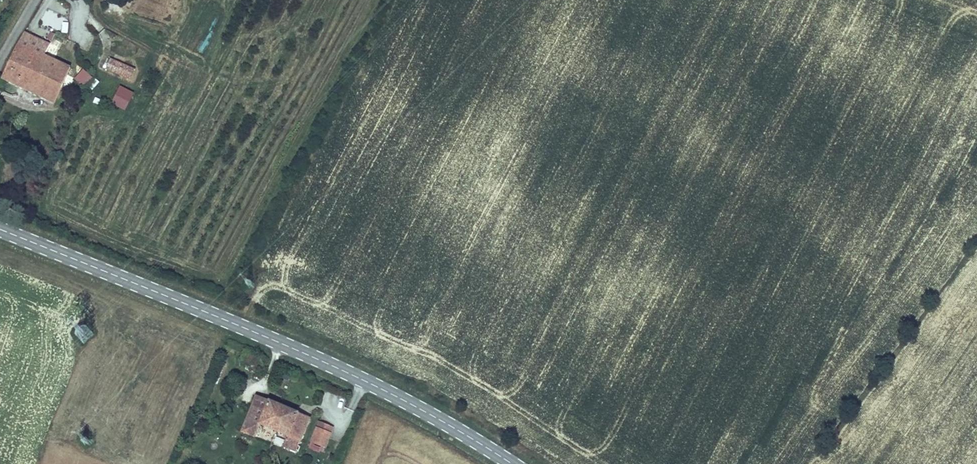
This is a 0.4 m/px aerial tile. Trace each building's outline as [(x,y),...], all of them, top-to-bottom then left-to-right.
[(33,57),(38,46),(24,40),(22,38),(7,71),(1,81),(55,106),(69,74),(33,57)] [(123,72),(125,62),(111,59),(109,69),(123,72)] [(73,80),(83,89),(93,78),(83,69),(73,80)] [(118,101),(112,115),(123,122),(134,96),(127,92),(130,86),(124,82),(114,99),(118,101)] [(81,347),(94,335),(84,324),(71,336),(81,347)] [(249,373),(255,357),(245,353),(238,368),(249,373)] [(256,397),(241,432),(251,438),(259,424),(273,431),(276,423),(273,422),(280,405),(271,401),(270,403),(256,397)] [(297,414),(298,413),(280,405),(273,422),(276,423),(273,431),(285,436),(281,446),(293,452),(308,420),(297,414)] [(331,434),(334,428),(321,422),(319,425),(323,427),(322,431),(331,434)] [(325,448),(331,434),(322,431),(315,427),(309,441),(325,448)]
